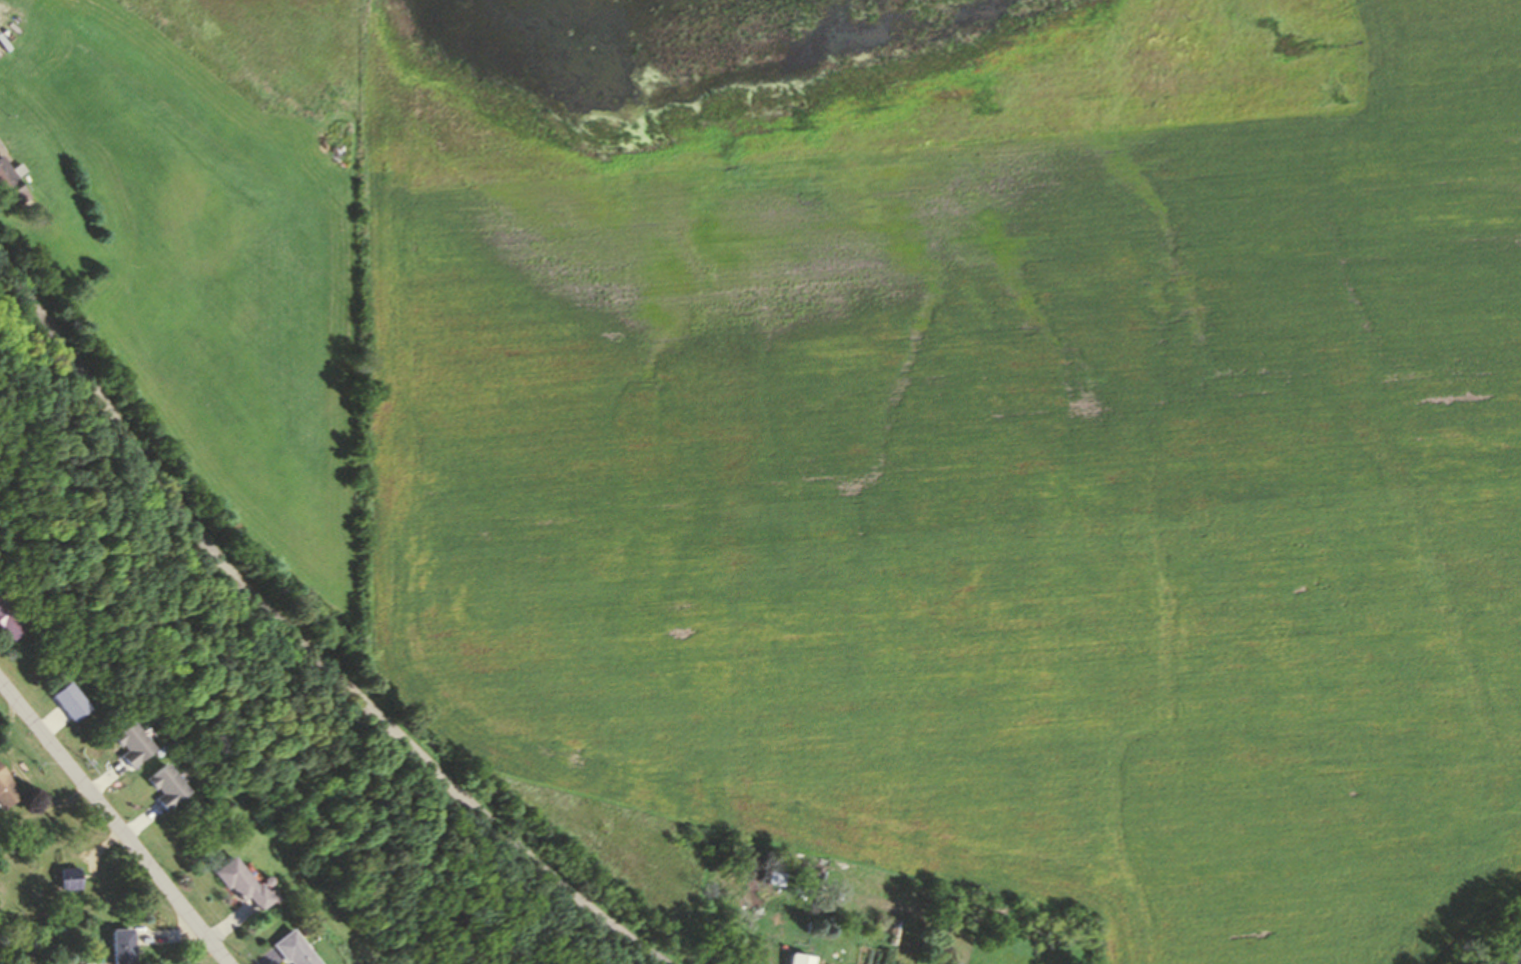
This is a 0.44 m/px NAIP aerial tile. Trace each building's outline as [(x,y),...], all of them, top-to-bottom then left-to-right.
[(12,210),(32,195),(0,155),(0,194),(12,210)] [(10,638),(26,625),(0,593),(0,626),(10,638)] [(127,718),(107,735),(116,746),(119,744),(123,749),(117,754),(130,769),(153,749),(127,718)] [(164,764),(145,779),(151,787),(154,785),(159,792),(152,797),(165,814),(174,806),(172,803),(186,792),(164,764)] [(18,792),(0,769),(0,806),(18,792)] [(232,855),(212,871),(226,888),(229,885),(242,901),(248,896),(259,910),(273,899),(258,881),(255,883),(232,855)] [(78,866),(79,888),(60,888),(59,867),(78,866)] [(269,943),(285,963),(288,960),(291,963),(321,963),(290,926),(269,943)] [(130,928),(131,963),(109,963),(108,928),(130,928)] [(812,956),(811,963),(787,963),(789,952),(812,956)]
